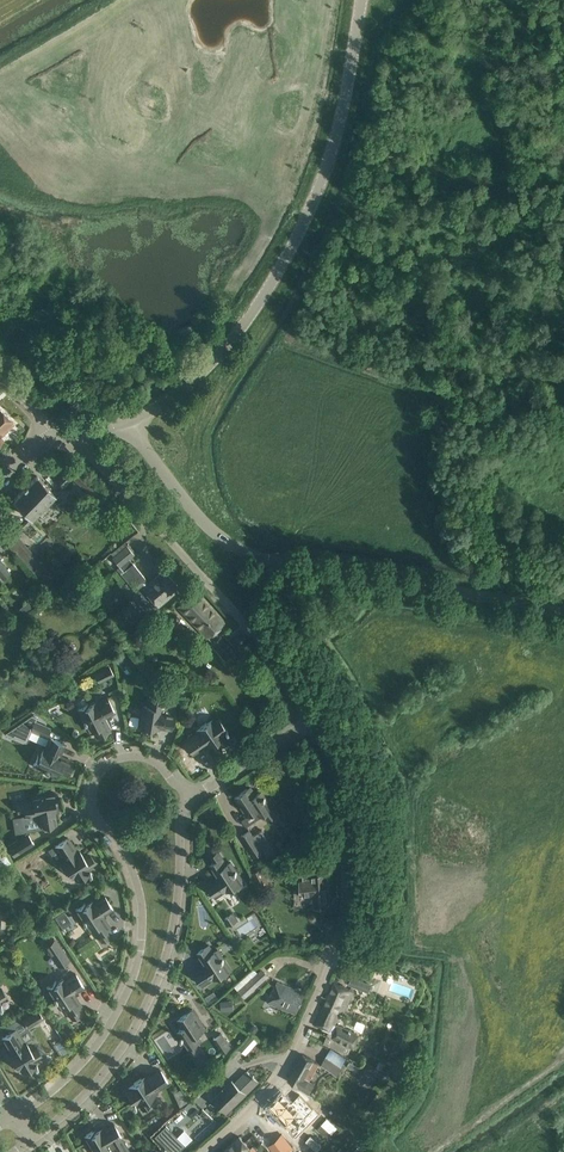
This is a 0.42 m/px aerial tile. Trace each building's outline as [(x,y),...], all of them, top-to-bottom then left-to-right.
[(13,422),(0,409),(0,435),(13,422)] [(73,477),(76,474),(69,467),(56,481),(63,487),(73,477)] [(57,507),(50,500),(55,495),(37,476),(13,499),(21,508),(31,518),(38,511),(45,518),(57,507)] [(43,565),(17,535),(14,538),(6,544),(47,592),(48,591),(54,587),(55,586),(40,568),(43,565)] [(149,614),(171,595),(180,588),(165,570),(150,584),(129,560),(134,556),(124,544),(111,555),(113,558),(112,559),(119,568),(117,570),(138,594),(134,597),(149,614)] [(3,579),(6,575),(11,572),(5,566),(5,567),(1,570),(0,571),(0,576),(3,579)] [(206,637),(215,630),(224,622),(196,590),(177,605),(206,637)] [(27,600),(19,608),(24,613),(32,605),(27,600)] [(5,637),(19,625),(12,616),(0,626),(0,631),(5,637)] [(114,674),(109,665),(108,665),(107,663),(101,666),(102,669),(94,673),(98,682),(114,674)] [(204,677),(205,664),(187,663),(186,677),(204,677)] [(169,672),(168,679),(179,680),(179,672),(169,672)] [(176,700),(163,698),(155,697),(149,696),(148,701),(147,706),(143,705),(139,729),(151,731),(151,728),(158,730),(158,727),(171,729),(176,700)] [(115,712),(109,701),(108,698),(96,704),(95,702),(89,705),(88,703),(77,709),(89,732),(93,730),(97,737),(110,731),(105,721),(104,721),(102,718),(115,712)] [(31,715),(5,733),(14,738),(15,736),(26,741),(28,738),(46,746),(45,749),(43,748),(40,755),(38,754),(33,765),(46,771),(57,775),(59,771),(67,775),(73,762),(63,757),(62,758),(59,756),(65,744),(54,739),(50,737),(47,735),(50,728),(35,721),(36,718),(31,715)] [(212,718),(196,729),(197,732),(184,741),(193,754),(206,745),(207,746),(211,744),(211,745),(217,741),(220,747),(228,741),(224,735),(222,734),(225,732),(226,732),(227,731),(218,717),(214,720),(212,718)] [(234,797),(247,816),(256,810),(260,817),(265,814),(269,820),(277,814),(272,808),(261,791),(255,795),(250,786),(234,797)] [(42,828),(42,827),(45,827),(56,825),(54,812),(56,811),(55,804),(57,804),(55,792),(44,794),(32,796),(32,801),(28,802),(28,801),(15,803),(17,813),(24,812),(25,816),(21,817),(23,831),(42,828)] [(252,835),(263,851),(268,858),(278,851),(262,828),(252,835)] [(263,851),(252,835),(249,830),(241,835),(255,857),(263,851)] [(7,847),(8,848),(6,849),(11,857),(13,855),(14,857),(34,844),(28,834),(7,847)] [(89,874),(91,872),(90,871),(89,871),(87,868),(89,867),(96,863),(91,855),(85,859),(81,853),(81,854),(78,850),(77,852),(68,838),(54,846),(64,860),(61,862),(68,873),(72,879),(74,877),(77,881),(89,874)] [(300,850),(297,846),(289,852),(292,856),(300,850)] [(225,861),(224,860),(218,850),(210,856),(214,861),(209,864),(215,874),(216,873),(218,876),(206,884),(215,897),(226,890),(227,892),(233,888),(234,890),(244,883),(230,861),(226,864),(224,861),(225,861)] [(42,866),(35,856),(17,869),(24,879),(42,866)] [(0,862),(0,865),(2,868),(12,862),(8,857),(0,862)] [(326,874),(316,874),(316,873),(317,873),(316,862),(298,864),(299,874),(303,874),(303,880),(300,880),(301,896),(313,895),(314,907),(329,906),(326,874)] [(260,890),(270,885),(262,867),(251,872),(260,890)] [(75,909),(83,921),(89,931),(93,928),(95,931),(95,932),(101,942),(109,937),(106,931),(110,928),(104,919),(103,919),(101,916),(113,908),(104,895),(93,902),(92,901),(86,904),(85,903),(75,909)] [(237,920),(233,913),(225,918),(229,925),(237,920)] [(60,928),(70,922),(66,914),(56,919),(60,928)] [(49,923),(44,927),(50,936),(55,932),(49,923)] [(44,945),(58,967),(69,960),(55,938),(44,945)] [(231,971),(224,959),(217,949),(213,952),(208,944),(196,952),(202,961),(203,961),(205,964),(193,972),(202,985),(213,978),(214,980),(220,976),(221,977),(231,971)] [(257,972),(254,969),(234,986),(244,997),(268,976),(262,968),(257,972)] [(56,981),(47,987),(52,995),(54,998),(61,1009),(64,1006),(66,1009),(66,1010),(72,1020),(80,1015),(77,1009),(81,1006),(75,997),(74,997),(72,994),(84,986),(75,973),(65,980),(63,978),(58,982),(56,981)] [(351,977),(349,984),(368,991),(371,984),(351,977)] [(276,981),(270,997),(268,1002),(296,1014),(305,994),(276,981)] [(347,1002),(353,991),(345,987),(334,982),(315,1024),(330,1030),(324,1044),(348,1054),(350,1047),(354,1049),(360,1034),(355,1032),(336,1023),(336,1024),(333,1023),(330,1022),(335,1010),(342,1013),(347,1002)] [(217,999),(213,993),(205,998),(209,1004),(217,999)] [(232,1000),(220,1001),(221,1011),(233,1010),(232,1000)] [(21,1019),(27,1028),(43,1018),(38,1009),(21,1019)] [(205,1029),(199,1019),(193,1009),(177,1019),(182,1028),(177,1031),(188,1048),(192,1055),(200,1049),(196,1044),(201,1041),(197,1035),(205,1029)] [(351,1026),(360,1029),(363,1021),(354,1018),(351,1026)] [(42,1056),(37,1048),(31,1051),(26,1042),(23,1044),(15,1029),(1,1038),(10,1052),(8,1053),(11,1056),(10,1057),(18,1070),(20,1069),(23,1073),(37,1065),(36,1063),(34,1060),(36,1059),(36,1060),(42,1056)] [(213,1038),(222,1052),(230,1047),(221,1033),(213,1038)] [(241,1051),(245,1054),(258,1040),(253,1037),(241,1051)] [(319,1064),(317,1062),(302,1054),(288,1080),(308,1091),(313,1082),(310,1080),(319,1064)] [(342,1062),(331,1056),(328,1054),(321,1064),(323,1065),(336,1073),(342,1062)] [(168,1082),(166,1079),(160,1069),(146,1078),(145,1077),(141,1079),(141,1078),(128,1087),(129,1089),(125,1092),(134,1106),(136,1105),(135,1104),(138,1102),(139,1104),(143,1111),(151,1105),(147,1100),(156,1094),(155,1091),(168,1082)] [(246,1094),(245,1094),(257,1082),(246,1071),(234,1083),(231,1080),(212,1099),(226,1113),(246,1094)] [(293,1130),(307,1116),(306,1115),(313,1107),(298,1093),(291,1100),(282,1091),(268,1105),(293,1130)] [(84,1136),(90,1146),(93,1151),(126,1151),(129,1150),(122,1137),(120,1134),(114,1123),(102,1130),(101,1128),(95,1132),(94,1130),(84,1136)] [(153,1136),(168,1151),(180,1151),(186,1147),(185,1146),(192,1139),(183,1130),(176,1137),(165,1125),(153,1136)] [(292,1146),(281,1134),(269,1145),(276,1151),(286,1151),(292,1146)] [(251,1149),(247,1145),(239,1136),(222,1151),(254,1151),(251,1149)]
